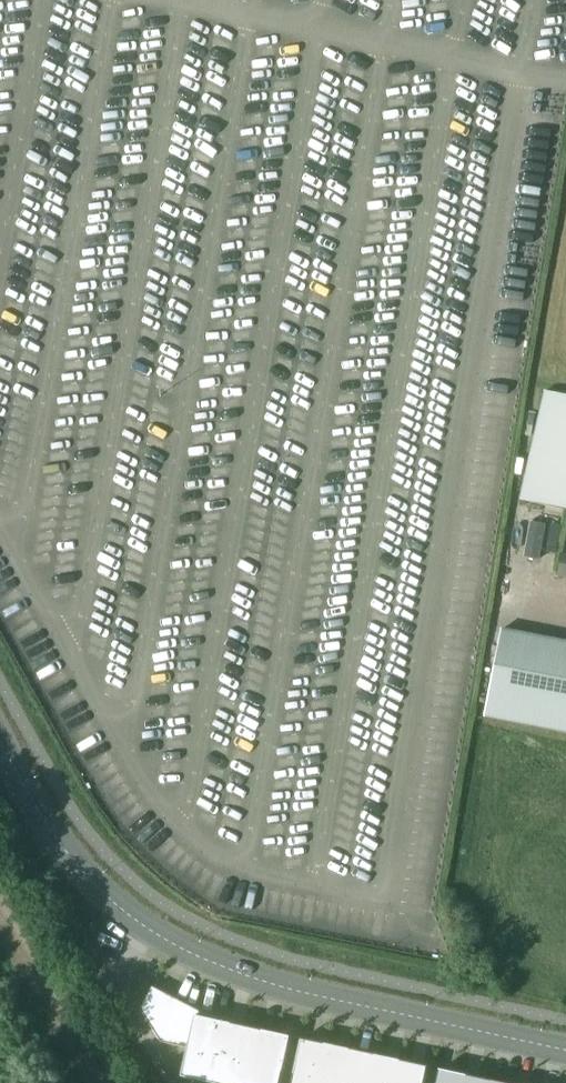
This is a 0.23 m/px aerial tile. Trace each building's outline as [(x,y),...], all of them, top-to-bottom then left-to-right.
[(565,511),(565,397),(544,392),(519,500),(565,511)] [(501,631),(484,718),(565,734),(565,643),(501,631)] [(203,1082),(279,1082),(289,1039),(198,1019),(199,1014),(151,989),(140,1009),(160,1043),(188,1049),(181,1078),(203,1082)] [(426,1069),(300,1041),(291,1082),(423,1082),(426,1069)] [(438,1071),(435,1082),(494,1082),(438,1071)]
